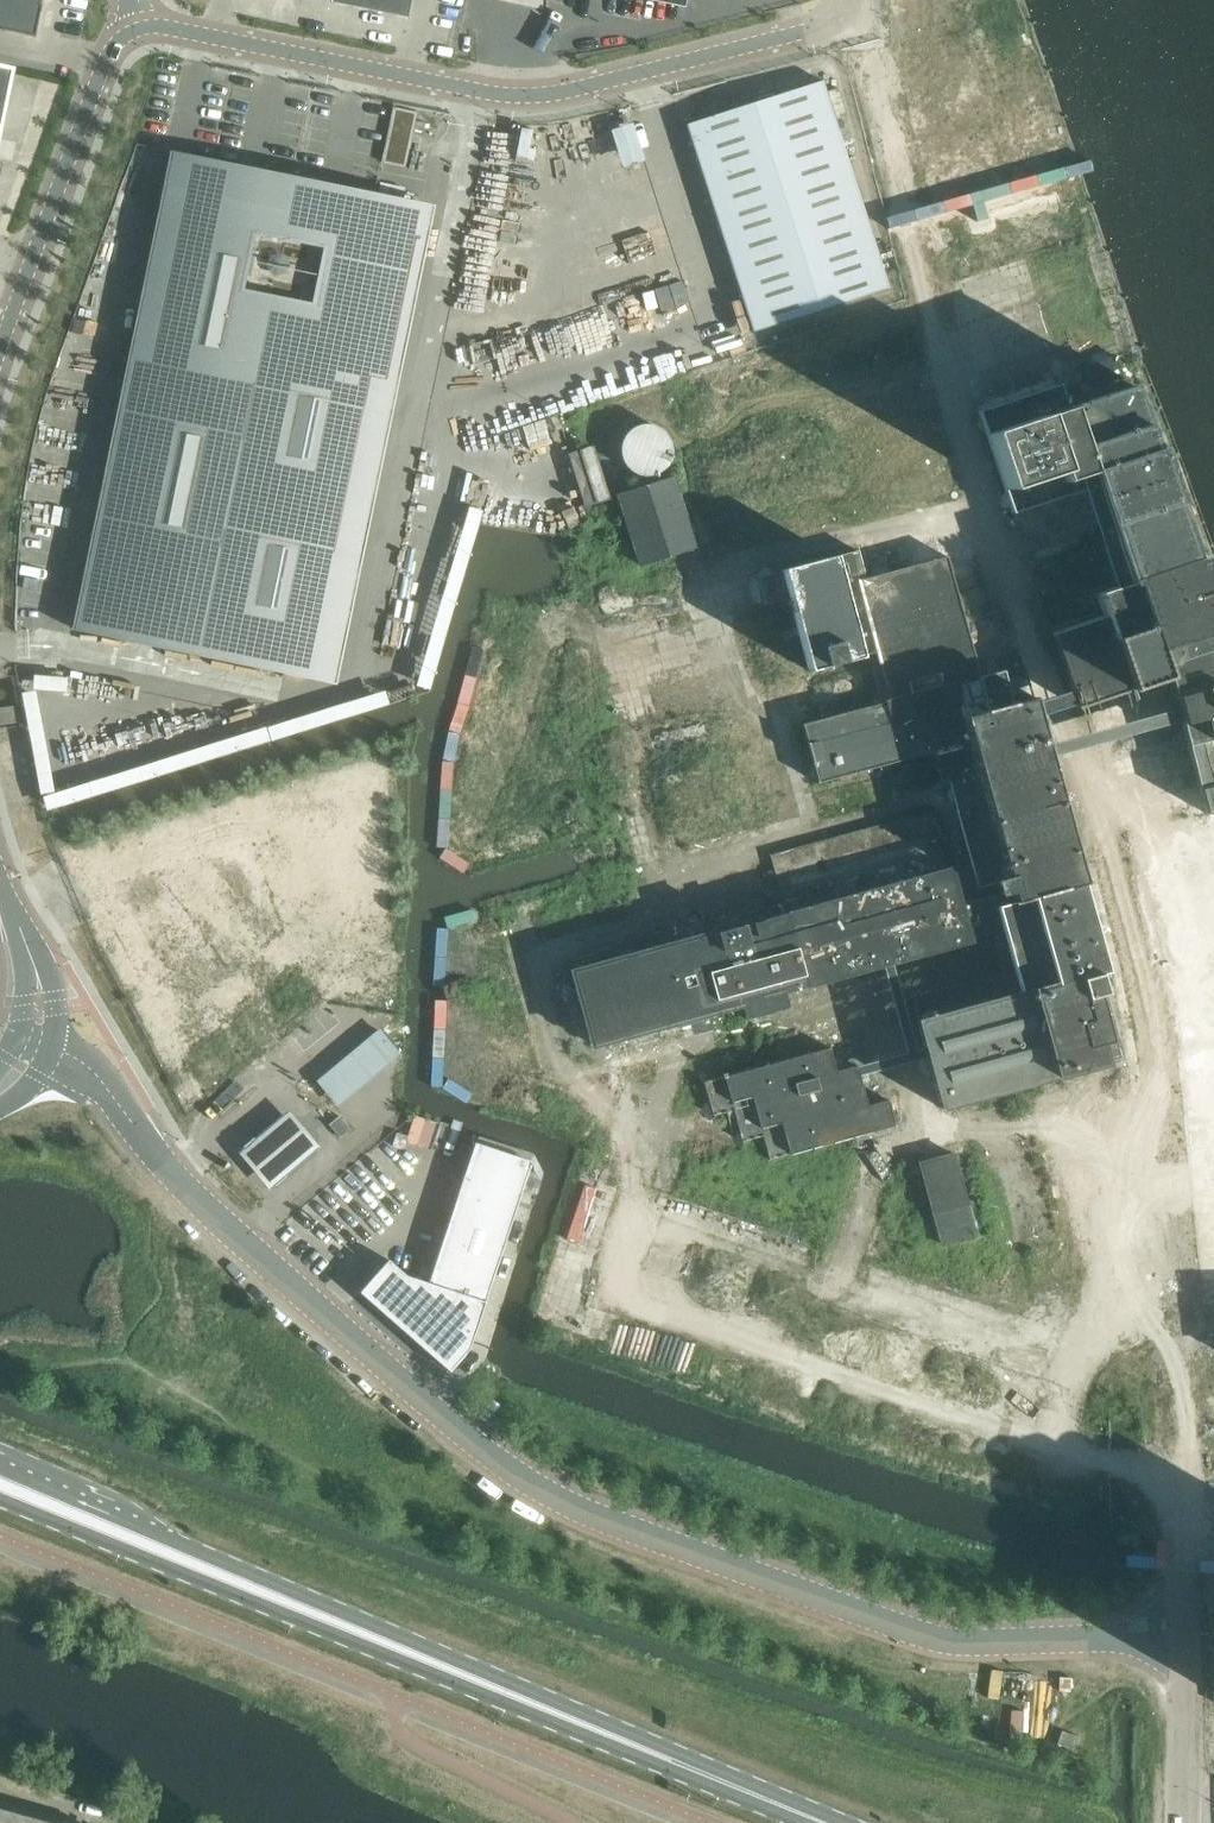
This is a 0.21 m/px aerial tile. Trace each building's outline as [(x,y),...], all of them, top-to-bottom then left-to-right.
[(0,29),(0,30),(35,37),(42,5),(39,4),(40,0),(0,0),(0,29)] [(378,9),(380,0),(352,0),(351,4),(378,9)] [(378,9),(404,15),(407,0),(380,0),(378,9)] [(12,70),(0,67),(0,127),(12,70)] [(685,125),(752,332),(889,288),(823,81),(685,125)] [(405,162),(420,111),(398,105),(384,156),(405,162)] [(623,165),(645,159),(635,122),(613,127),(623,165)] [(517,147),(512,205),(540,208),(546,149),(517,147)] [(79,631),(79,632),(124,641),(135,643),(158,648),(165,649),(277,672),(278,670),(334,389),(337,375),(371,382),(408,200),(388,196),(264,170),(222,162),(178,152),(177,153),(173,177),(174,177),(85,608),(84,607),(79,631)] [(1205,813),(1213,811),(1213,592),(1203,559),(1194,563),(1160,463),(1155,451),(1154,451),(1150,453),(1145,438),(1146,438),(1143,430),(1139,418),(1135,407),(1128,387),(1125,379),(1124,379),(1116,356),(1086,367),(1094,390),(1065,399),(1060,385),(983,411),(978,412),(1011,512),(1012,513),(1094,485),(1127,583),(1095,594),(1102,615),(1052,632),(1078,708),(1090,703),(1166,678),(1173,698),(1175,697),(1205,813)] [(621,453),(625,464),(633,472),(644,476),(655,474),(665,468),(670,458),(672,447),(668,436),(659,428),(649,425),(637,426),(628,432),(622,442),(621,453)] [(569,455),(585,505),(608,498),(592,448),(569,455)] [(696,547),(674,477),(617,495),(639,565),(696,547)] [(765,604),(789,598),(808,671),(876,652),(879,664),(880,664),(891,700),(801,724),(817,783),(932,752),(940,780),(943,780),(943,779),(953,776),(983,886),(996,882),(999,893),(983,897),(986,909),(988,909),(985,910),(1002,971),(911,997),(941,1108),(1121,1058),(1097,972),(1107,970),(1084,887),(1081,888),(1080,884),(1084,883),(1033,697),(1021,664),(980,676),(970,639),(947,556),(943,557),(944,558),(865,579),(857,550),(758,577),(765,604)] [(798,707),(802,720),(830,713),(826,699),(798,707)] [(17,722),(15,706),(0,708),(0,724),(17,722)] [(895,766),(900,783),(914,780),(909,762),(895,766)] [(571,970),(592,1046),(742,1005),(746,1019),(788,1008),(783,991),(968,940),(933,811),(771,855),(775,869),(767,871),(777,907),(785,905),(787,914),(719,933),(718,930),(571,970)] [(208,933),(184,952),(193,963),(217,943),(208,933)] [(228,957),(204,977),(212,987),(236,967),(228,957)] [(175,1053),(207,1095),(328,1003),(295,961),(175,1053)] [(345,976),(344,1005),(394,1007),(395,978),(345,976)] [(443,987),(446,1001),(458,998),(455,984),(443,987)] [(380,1031),(369,1040),(387,1062),(398,1053),(380,1031)] [(713,1116),(733,1110),(742,1142),(763,1136),(769,1159),(895,1125),(888,1100),(867,1105),(856,1065),(836,1071),(829,1048),(726,1076),(725,1073),(722,1074),(722,1077),(704,1082),(713,1116)] [(319,1151),(286,1112),(234,1156),(267,1195),(319,1151)] [(329,1125),(340,1137),(350,1128),(339,1116),(329,1125)] [(475,1142),(464,1175),(428,1283),(406,1275),(388,1260),(375,1274),(360,1292),(449,1370),(465,1353),(464,1352),(470,1347),(531,1161),(475,1142)] [(919,1163),(942,1245),(975,1236),(953,1154),(919,1163)] [(1057,1744),(1073,1750),(1078,1736),(1062,1731),(1057,1744)] [(0,1813),(0,1822),(35,1822),(0,1813)]
